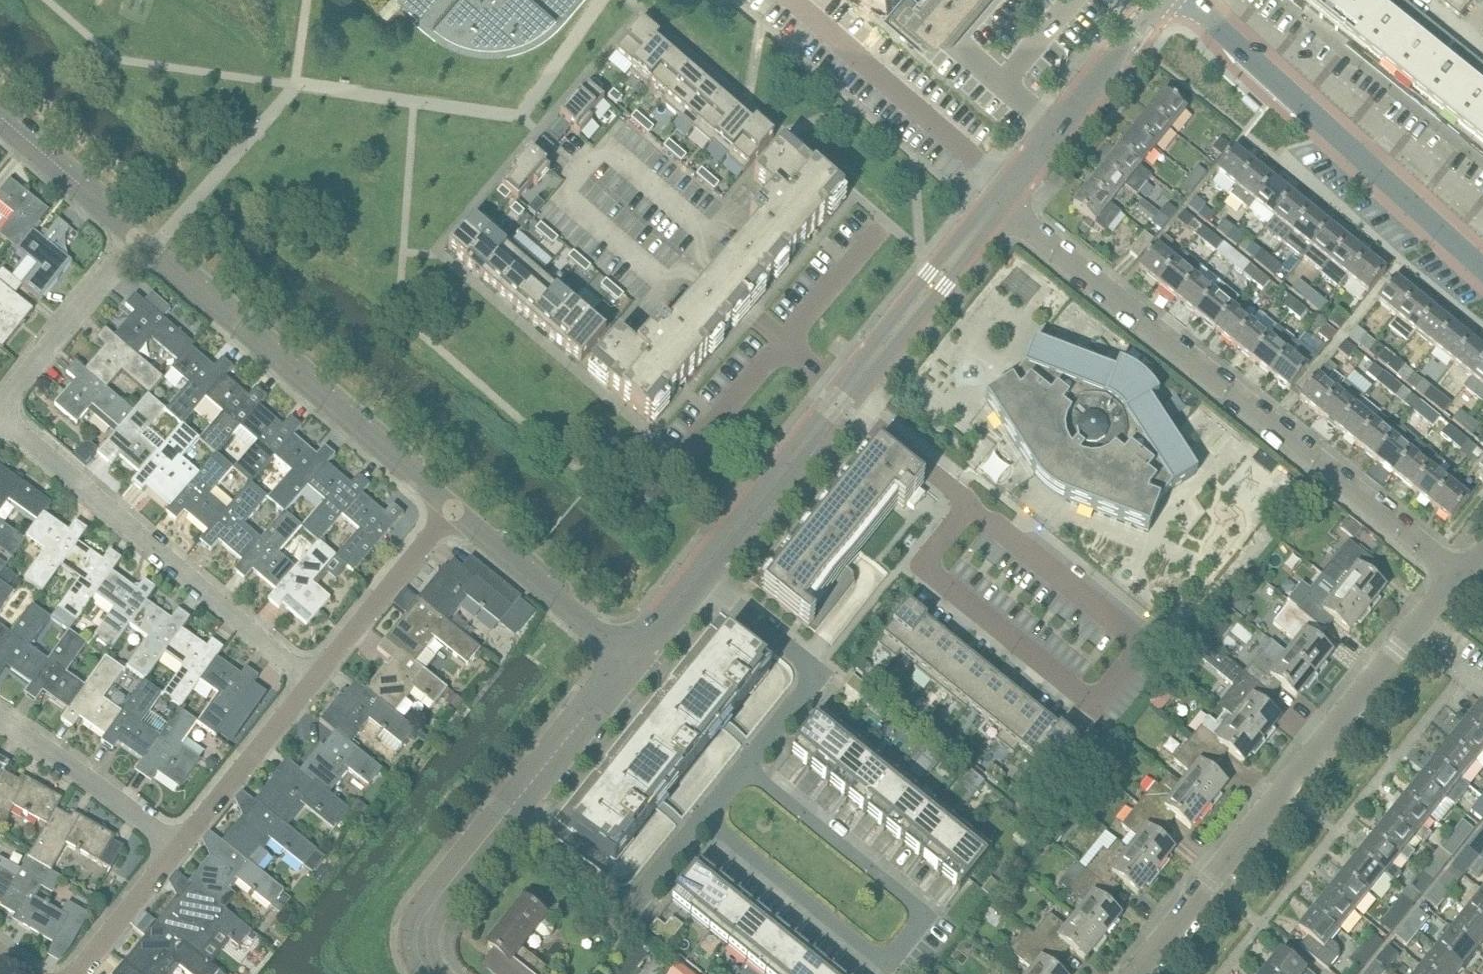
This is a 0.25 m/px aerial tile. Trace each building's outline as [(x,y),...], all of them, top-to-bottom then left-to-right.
[(405,2),(400,8),(412,18),(432,35),(439,39),(446,43),(454,47),(461,50),(469,52),(477,53),(485,54),(487,54),(489,54),(491,54),(499,53),(507,52),(515,50),(523,48),(531,44),(538,41),(545,36),(552,31),(553,30),(554,29),(557,26),(560,23),(563,20),(580,0),(403,0),(405,2)] [(1310,10),(1482,149),(1482,66),(1402,0),(1298,0),(1310,10)] [(1450,8),(1460,15),(1472,0),(1457,0),(1450,8)] [(633,67),(658,38),(641,23),(616,52),(633,67)] [(675,52),(658,38),(633,67),(630,70),(647,85),(650,81),(675,52)] [(650,81),(666,95),(691,66),(675,52),(650,81)] [(691,66),(666,95),(661,100),(678,115),(708,80),(691,66)] [(603,87),(594,79),(589,85),(598,93),(603,87)] [(678,115),(694,129),(724,94),(708,80),(678,115)] [(560,118),(548,133),(553,137),(558,142),(571,128),(580,135),(592,120),(589,117),(604,99),(588,85),(560,118)] [(614,90),(608,96),(617,104),(622,98),(614,90)] [(1164,93),(1148,112),(1170,129),(1186,110),(1164,93)] [(712,141),(740,109),(724,94),(694,129),(711,143),(713,141),(712,141)] [(712,141),(713,141),(728,155),(729,155),(757,123),(740,109),(712,141)] [(640,126),(645,120),(636,112),(632,117),(631,118),(640,126)] [(1155,148),(1170,129),(1148,112),(1133,131),(1155,148)] [(645,120),(640,126),(649,133),(654,127),(645,120)] [(757,123),(729,155),(728,155),(726,156),(744,172),(767,145),(774,137),(757,123)] [(1140,167),(1155,148),(1133,131),(1118,149),(1140,167)] [(543,138),(531,153),(530,152),(502,185),(518,199),(534,181),(537,184),(550,170),(542,162),(554,148),(548,142),(543,138)] [(1230,145),(1220,138),(1212,148),(1222,155),(1230,145)] [(673,154),(678,148),(669,140),(664,146),(673,154)] [(838,192),(783,145),(776,152),(754,178),(773,194),(742,229),(750,236),(723,268),(713,279),(712,280),(703,291),(675,323),(668,316),(637,352),(619,336),(597,361),(590,369),(645,416),(660,398),(666,403),(679,387),(685,381),(685,380),(708,353),(709,353),(703,348),(714,335),(718,338),(720,340),(721,338),(722,337),(724,335),(730,328),(731,326),(729,324),(726,322),(731,316),(741,305),(742,303),(751,292),(756,287),(760,289),(762,291),(763,289),(769,282),(771,281),(772,279),(773,278),(773,277),(771,276),(768,273),(779,260),(785,264),(808,237),(814,231),(828,215),(828,214),(822,210),(838,192)] [(678,148),(673,154),(681,161),(687,155),(678,148)] [(1118,149),(1103,168),(1125,185),(1136,194),(1151,176),(1140,167),(1118,149)] [(1216,171),(1236,187),(1254,165),(1234,149),(1216,171)] [(1249,209),(1255,202),(1273,180),(1254,165),(1236,187),(1231,194),(1249,209)] [(1199,183),(1207,173),(1198,166),(1190,176),(1199,183)] [(697,174),(705,182),(711,176),(702,168),(697,174)] [(1110,204),(1125,185),(1103,168),(1088,186),(1110,204)] [(719,183),(711,176),(705,182),(714,190),(719,183)] [(1199,183),(1190,176),(1182,185),(1191,193),(1199,183)] [(17,251),(33,231),(49,210),(10,179),(0,191),(0,203),(13,215),(0,231),(0,236),(17,251)] [(1291,195),(1273,180),(1255,202),(1274,217),(1291,195)] [(506,200),(511,194),(502,186),(497,192),(506,200)] [(1119,212),(1110,204),(1088,186),(1073,206),(1104,231),(1119,212)] [(1284,243),(1310,210),(1291,195),(1274,217),(1265,228),(1284,243)] [(1188,206),(1198,215),(1205,205),(1195,197),(1188,206)] [(537,198),(528,207),(536,214),(544,204),(537,198)] [(1144,201),(1137,209),(1153,221),(1159,213),(1144,201)] [(1169,221),(1177,211),(1167,203),(1159,213),(1169,221)] [(516,204),(510,210),(519,217),(524,211),(516,204)] [(1310,210),(1284,243),(1302,258),(1303,257),(1311,247),(1329,225),(1310,210)] [(1184,211),(1177,220),(1187,228),(1194,219),(1184,211)] [(1169,221),(1159,213),(1153,221),(1152,223),(1161,230),(1169,221)] [(494,229),(493,229),(477,214),(449,247),(466,262),(494,229)] [(27,258),(13,276),(22,283),(21,284),(22,285),(41,300),(72,261),(60,252),(76,233),(58,219),(43,239),(33,231),(17,251),(27,258)] [(1226,238),(1234,228),(1224,220),(1217,230),(1226,238)] [(535,229),(544,237),(550,230),(541,223),(540,224),(535,229)] [(1322,272),(1330,262),(1347,241),(1329,225),(1311,247),(1303,257),(1322,272)] [(466,262),(482,276),(512,242),(495,227),(493,229),(494,229),(466,262)] [(1196,236),(1216,252),(1220,248),(1218,246),(1222,241),(1203,227),(1196,236)] [(1226,238),(1236,245),(1244,236),(1234,228),(1226,238)] [(550,230),(544,237),(553,244),(558,238),(550,230)] [(1138,258),(1154,239),(1144,232),(1129,251),(1138,258)] [(1158,284),(1175,262),(1163,252),(1172,241),(1165,235),(1138,268),(1158,284)] [(1232,250),(1222,241),(1218,246),(1220,248),(1216,252),(1225,259),(1232,250)] [(1366,256),(1347,241),(1330,262),(1322,272),(1321,273),(1331,282),(1339,289),(1348,277),(1366,256)] [(528,256),(512,242),(482,276),(499,290),(528,256)] [(1264,268),(1271,258),(1262,250),(1254,260),(1264,268)] [(577,265),(582,259),(574,251),(568,257),(577,265)] [(1184,252),(1175,262),(1158,284),(1176,299),(1194,277),(1202,267),(1184,252)] [(515,304),(540,275),(545,270),(528,256),(499,290),(515,304)] [(1348,277),(1368,293),(1386,272),(1366,256),(1348,277)] [(1264,268),(1274,276),(1281,266),(1271,258),(1264,268)] [(591,266),(582,259),(577,265),(586,272),(591,266)] [(1259,272),(1250,264),(1243,274),(1254,283),(1257,278),(1255,276),(1259,272)] [(22,285),(21,284),(22,283),(1,267),(0,269),(0,283),(15,294),(22,285)] [(1270,280),(1259,272),(1255,276),(1257,278),(1254,283),(1262,290),(1270,280)] [(515,304),(531,318),(561,284),(565,279),(559,274),(550,284),(540,275),(515,304)] [(1194,277),(1176,299),(1195,314),(1213,292),(1194,277)] [(601,285),(610,293),(615,287),(606,279),(601,285)] [(1415,295),(1395,279),(1377,301),(1397,317),(1415,295)] [(1301,298),(1309,288),(1299,281),(1291,290),(1301,298)] [(15,294),(0,283),(0,347),(2,348),(33,309),(15,294)] [(1220,283),(1213,292),(1195,314),(1214,329),(1231,307),(1239,298),(1220,283)] [(561,284),(531,318),(548,332),(577,298),(561,284)] [(624,294),(615,287),(610,293),(619,300),(624,294)] [(1301,298),(1311,306),(1318,296),(1309,288),(1301,298)] [(151,338),(178,361),(191,347),(193,344),(135,294),(125,305),(135,313),(114,336),(137,355),(151,338)] [(1296,302),(1288,295),(1280,304),(1291,313),(1295,308),(1293,306),(1296,302)] [(1415,295),(1397,317),(1389,326),(1408,341),(1416,332),(1433,310),(1415,295)] [(548,332),(564,346),(594,312),(577,298),(548,332)] [(1307,310),(1296,302),(1293,306),(1295,308),(1291,313),(1300,320),(1307,310)] [(1231,307),(1214,329),(1232,344),(1250,322),(1231,307)] [(1416,332),(1434,347),(1452,325),(1444,319),(1446,316),(1437,308),(1435,311),(1433,310),(1416,332)] [(611,326),(594,312),(564,346),(581,361),(588,353),(611,326)] [(1340,329),(1347,320),(1337,312),(1330,321),(1340,329)] [(1269,337),(1250,322),(1232,344),(1251,359),(1269,337)] [(1434,347),(1453,362),(1471,340),(1452,325),(1434,347)] [(1277,326),(1269,337),(1251,359),(1270,374),(1296,342),(1277,326)] [(1336,334),(1326,326),(1318,335),(1328,343),(1336,334)] [(1357,327),(1349,337),(1368,352),(1376,343),(1357,327)] [(114,336),(105,328),(96,339),(105,347),(85,370),(107,389),(121,372),(148,395),(149,394),(163,378),(137,355),(114,336)] [(1453,362),(1472,377),(1482,363),(1482,350),(1471,340),(1453,362)] [(1131,367),(1119,362),(1115,372),(1034,341),(1023,370),(1011,385),(985,402),(1033,476),(1040,484),(1047,491),(1056,497),(1065,502),(1148,533),(1159,504),(1171,489),(1197,473),(1150,400),(1159,394),(1151,384),(1141,375),(1131,367)] [(1345,341),(1338,351),(1348,359),(1355,349),(1345,341)] [(1286,388),(1290,390),(1316,358),(1296,342),(1270,374),(1278,381),(1279,384),(1283,388),(1286,388)] [(183,423),(184,424),(206,399),(225,376),(233,367),(222,358),(214,367),(191,347),(178,361),(172,368),(188,383),(166,408),(183,423)] [(1390,362),(1394,357),(1385,350),(1378,360),(1389,368),(1392,364),(1390,362)] [(1413,373),(1395,358),(1394,357),(1390,362),(1392,364),(1389,368),(1406,382),(1413,373)] [(133,412),(107,389),(85,370),(76,362),(66,372),(75,380),(55,404),(77,423),(92,405),(119,428),(133,412)] [(1336,367),(1329,362),(1299,398),(1319,414),(1336,392),(1324,382),(1336,367)] [(1472,377),(1463,388),(1482,403),(1482,402),(1482,363),(1472,377)] [(1383,371),(1374,364),(1366,374),(1377,382),(1381,378),(1379,376),(1383,371)] [(1402,387),(1383,371),(1379,376),(1381,378),(1377,382),(1395,396),(1402,387)] [(1406,382),(1425,398),(1432,388),(1413,373),(1406,382)] [(218,453),(240,427),(259,406),(267,397),(256,387),(249,396),(225,376),(206,399),(223,413),(201,439),(216,452),(218,453)] [(1344,382),(1336,392),(1319,414),(1337,429),(1355,407),(1363,397),(1344,382)] [(1395,396),(1413,411),(1415,413),(1419,408),(1417,406),(1420,402),(1402,387),(1395,396)] [(1452,404),(1432,388),(1425,398),(1444,413),(1452,404)] [(100,450),(98,452),(108,462),(116,453),(140,472),(158,452),(141,437),(166,408),(149,394),(148,395),(133,412),(119,428),(100,450)] [(1439,417),(1420,402),(1417,406),(1419,408),(1415,413),(1432,426),(1439,417)] [(275,457),(294,435),(301,426),(291,417),(283,426),(259,406),(240,427),(257,442),(235,468),(250,482),(252,483),(275,457)] [(1337,429),(1356,444),(1374,422),(1355,407),(1337,429)] [(1462,428),(1470,418),(1460,411),(1452,420),(1462,428)] [(1380,414),(1374,422),(1356,444),(1375,459),(1392,437),(1399,429),(1380,414)] [(1462,428),(1472,436),(1480,426),(1470,418),(1462,428)] [(184,424),(183,423),(158,452),(140,472),(131,482),(142,491),(150,482),(174,502),(192,481),(175,466),(200,437),(184,424)] [(1458,432),(1449,425),(1441,434),(1452,443),(1456,438),(1454,437),(1458,432)] [(1401,427),(1399,429),(1392,437),(1375,459),(1393,474),(1419,442),(1401,427)] [(1477,448),(1458,432),(1454,437),(1456,438),(1452,443),(1470,457),(1477,448)] [(269,498),(285,512),(286,513),(308,486),(328,464),(335,455),(325,446),(317,455),(294,435),(275,457),(291,472),(269,498)] [(1412,489),(1437,458),(1438,457),(1419,442),(1393,474),(1412,489)] [(83,444),(73,455),(86,466),(98,452),(100,450),(92,443),(83,444)] [(878,449),(764,591),(797,618),(798,618),(808,605),(893,500),(898,504),(904,509),(908,504),(914,509),(920,501),(925,495),(919,490),(923,486),(923,485),(878,449)] [(218,453),(216,452),(192,481),(174,502),(166,511),(177,520),(184,511),(208,531),(226,510),(209,496),(234,467),(218,453)] [(1456,473),(1437,458),(1412,489),(1430,504),(1456,473)] [(318,541),(319,541),(342,515),(362,494),(370,484),(359,475),(351,484),(328,464),(308,486),(325,500),(302,527),(318,541)] [(8,500),(36,521),(43,513),(51,503),(21,481),(14,476),(0,466),(0,511),(8,500)] [(14,476),(21,481),(25,476),(17,471),(14,476)] [(1457,474),(1456,473),(1430,504),(1451,520),(1474,491),(1455,476),(1457,474)] [(208,531),(200,540),(211,550),(219,541),(242,561),(260,540),(243,525),(268,497),(252,483),(250,482),(226,510),(208,531)] [(336,556),(353,571),(404,514),(393,504),(385,514),(362,494),(342,515),(359,530),(336,556)] [(638,505),(635,509),(643,516),(646,512),(638,505)] [(260,540),(242,561),(234,570),(245,579),(253,570),(276,590),(294,569),(278,555),(302,526),(286,513),(285,512),(260,540)] [(69,531),(43,513),(36,521),(25,537),(44,550),(23,580),(42,593),(60,567),(77,542),(78,543),(87,529),(75,521),(69,531)] [(1342,527),(1338,532),(1350,541),(1353,537),(1361,528),(1349,518),(1342,527)] [(11,558),(24,540),(0,522),(0,550),(11,558)] [(319,541),(318,541),(294,569),(276,590),(268,599),(279,608),(282,604),(285,601),(289,604),(286,607),(307,625),(330,598),(313,583),(336,556),(319,541)] [(103,560),(78,543),(77,542),(60,567),(78,580),(57,609),(75,622),(76,622),(95,596),(94,596),(112,571),(112,572),(122,559),(110,551),(103,560)] [(1332,563),(1323,575),(1340,589),(1366,610),(1384,588),(1370,577),(1363,571),(1372,560),(1350,542),(1332,563)] [(438,572),(418,598),(447,623),(467,599),(499,625),(521,597),(471,556),(462,567),(453,559),(441,574),(438,572)] [(8,587),(16,575),(5,567),(0,573),(0,581),(8,587)] [(94,596),(95,596),(113,609),(92,639),(110,652),(129,626),(129,625),(146,601),(147,601),(156,588),(144,580),(137,590),(112,572),(112,571),(94,596)] [(1304,585),(1290,602),(1319,626),(1328,615),(1334,620),(1349,632),(1366,610),(1340,589),(1323,575),(1313,586),(1310,590),(1304,585)] [(15,591),(0,581),(0,612),(15,591)] [(406,613),(385,638),(415,663),(435,638),(467,664),(480,649),(447,623),(418,598),(417,599),(420,601),(409,615),(406,613)] [(172,619),(147,601),(146,601),(129,625),(129,626),(147,639),(126,668),(145,681),(164,654),(181,629),(182,629),(190,618),(178,609),(172,619)] [(1290,602),(1273,624),(1297,642),(1287,654),(1314,676),(1331,654),(1310,637),(1319,626),(1290,602)] [(6,666),(32,683),(49,660),(48,660),(30,647),(51,617),(33,604),(12,634),(0,651),(0,674),(6,666)] [(901,650),(926,620),(908,606),(878,644),(896,659),(902,651),(901,650)] [(57,609),(51,617),(69,631),(75,622),(57,609)] [(901,650),(902,651),(917,663),(918,664),(943,633),(926,620),(901,650)] [(592,770),(554,817),(577,835),(608,860),(613,864),(656,811),(662,803),(721,731),(727,723),(770,670),(765,666),(711,623),(668,676),(667,678),(600,760),(592,770)] [(12,634),(0,625),(0,651),(12,634)] [(1211,628),(1203,638),(1212,646),(1220,636),(1211,628)] [(180,709),(200,681),(200,680),(217,657),(223,648),(212,640),(207,647),(182,629),(181,629),(164,654),(182,667),(161,696),(180,709)] [(69,631),(48,660),(49,660),(32,683),(25,693),(36,701),(43,692),(68,709),(68,710),(85,687),(85,686),(67,673),(88,644),(69,631)] [(943,633),(918,664),(917,663),(914,667),(932,681),(960,647),(943,633)] [(355,681),(394,713),(414,689),(434,705),(447,689),(415,663),(385,638),(377,648),(390,658),(366,689),(355,681)] [(1261,652),(1244,673),(1266,691),(1275,680),(1282,685),(1296,697),(1314,676),(1287,654),(1270,640),(1261,652)] [(1228,660),(1206,643),(1196,655),(1218,673),(1228,660)] [(97,644),(93,649),(100,654),(104,649),(97,644)] [(960,647),(932,681),(949,695),(976,660),(960,647)] [(122,713),(121,713),(103,700),(124,670),(106,657),(85,686),(85,687),(68,710),(68,709),(61,719),(72,727),(79,718),(105,735),(105,736),(122,713)] [(200,680),(200,681),(218,694),(197,723),(216,736),(259,676),(247,668),(242,675),(217,657),(200,680)] [(870,665),(864,660),(857,669),(856,670),(863,675),(870,665)] [(968,705),(993,674),(976,660),(949,695),(966,709),(969,705),(968,705)] [(1227,694),(1217,706),(1225,712),(1235,719),(1261,741),(1279,719),(1264,707),(1258,702),(1266,691),(1244,673),(1228,660),(1218,673),(1234,685),(1227,694)] [(985,718),(1010,688),(993,674),(968,705),(969,705),(985,718)] [(144,681),(121,713),(122,713),(105,736),(105,735),(101,741),(113,749),(118,742),(143,759),(144,760),(160,737),(159,737),(141,724),(162,694),(144,681)] [(414,730),(394,713),(355,681),(343,696),(341,694),(320,720),(350,744),(369,720),(401,746),(414,730)] [(892,683),(885,692),(891,698),(898,688),(892,683)] [(891,698),(897,703),(905,693),(898,688),(891,698)] [(1027,701),(1010,688),(985,718),(1001,731),(1002,732),(1027,701)] [(452,693),(446,701),(457,710),(463,702),(463,701),(452,693)] [(1027,701),(1002,732),(1001,731),(995,739),(1013,754),(1019,746),(1044,715),(1027,701)] [(1482,703),(1467,722),(1482,735),(1482,704),(1482,703)] [(143,759),(136,769),(148,777),(153,770),(157,773),(179,788),(196,765),(200,759),(181,745),(197,723),(179,710),(175,715),(168,725),(159,737),(160,737),(144,760),(143,759)] [(932,715),(926,710),(918,720),(924,725),(932,715)] [(1208,717),(1191,739),(1213,757),(1222,746),(1229,751),(1243,763),(1261,741),(1235,719),(1225,712),(1216,724),(1208,717)] [(809,769),(809,770),(841,731),(821,715),(790,754),(791,755),(792,753),(806,764),(807,762),(811,766),(809,769)] [(932,715),(924,725),(931,730),(938,720),(932,715)] [(1019,746),(1035,759),(1060,728),(1044,715),(1019,746)] [(320,745),(299,771),(329,795),(348,771),(368,787),(381,770),(349,745),(350,744),(320,720),(320,721),(335,732),(322,747),(320,745)] [(1467,722),(1452,741),(1477,761),(1482,766),(1482,735),(1467,722)] [(1053,773),(1078,743),(1060,728),(1035,759),(1053,773)] [(827,784),(828,785),(859,746),(841,731),(809,770),(810,770),(811,768),(825,779),(826,777),(830,781),(827,784)] [(952,747),(958,752),(966,742),(959,737),(952,747)] [(1191,739),(1174,760),(1191,774),(1181,785),(1208,807),(1226,785),(1204,768),(1213,757),(1191,739)] [(1123,740),(1117,747),(1128,756),(1134,749),(1123,740)] [(1462,780),(1477,761),(1452,741),(1437,760),(1462,780)] [(966,742),(958,752),(964,757),(972,748),(966,742)] [(846,799),(847,800),(878,761),(859,746),(828,785),(830,783),(843,794),(845,792),(849,796),(846,799)] [(9,762),(0,757),(0,778),(9,762)] [(255,801),(254,802),(257,804),(284,826),(305,800),(336,825),(348,811),(329,795),(299,771),(290,763),(291,761),(287,758),(286,760),(274,774),(275,775),(255,801)] [(1421,779),(1447,799),(1454,805),(1470,787),(1462,780),(1437,760),(1421,779)] [(878,761),(847,800),(849,798),(862,809),(863,807),(868,811),(865,815),(897,776),(878,761)] [(0,778),(0,832),(14,806),(46,825),(28,858),(62,798),(28,779),(25,784),(4,772),(10,762),(9,762),(0,778)] [(985,774),(991,779),(999,770),(993,765),(985,774)] [(1005,775),(999,770),(991,779),(998,784),(1005,775)] [(1155,783),(1138,804),(1161,822),(1169,811),(1176,817),(1190,828),(1208,807),(1181,785),(1168,774),(1159,786),(1155,783)] [(883,830),(884,830),(915,791),(897,776),(865,815),(866,815),(867,813),(881,824),(882,822),(886,826),(883,830)] [(1431,818),(1447,799),(1421,779),(1406,797),(1431,818)] [(902,845),(903,845),(934,806),(915,791),(884,830),(886,828),(899,839),(901,838),(905,841),(902,845)] [(1471,810),(1482,819),(1482,796),(1471,810)] [(1406,797),(1391,816),(1416,837),(1425,843),(1433,833),(1424,827),(1431,818),(1406,797)] [(28,858),(51,871),(67,844),(110,870),(123,847),(112,840),(115,836),(80,816),(77,821),(57,809),(62,799),(62,798),(28,858)] [(1008,812),(1013,806),(1004,798),(998,805),(1008,812)] [(357,800),(350,809),(361,817),(368,809),(357,800)] [(302,867),(315,851),(311,847),(257,804),(245,819),(242,817),(221,841),(251,866),(271,842),(302,867)] [(1138,804),(1121,825),(1138,839),(1129,851),(1155,872),(1173,850),(1152,833),(1161,822),(1138,804)] [(921,860),(953,821),(934,806),(903,845),(905,843),(918,854),(919,853),(924,856),(921,860)] [(1408,847),(1416,837),(1391,816),(1376,835),(1401,855),(1408,860),(1414,852),(1408,847)] [(1057,818),(1044,834),(1057,845),(1070,829),(1057,818)] [(1463,844),(1475,829),(1463,820),(1453,833),(1459,837),(1457,840),(1463,844)] [(939,875),(940,875),(971,836),(953,821),(921,860),(922,860),(923,859),(937,869),(938,868),(942,871),(939,875)] [(1105,832),(1079,865),(1085,870),(1108,888),(1117,877),(1123,882),(1138,894),(1155,872),(1129,851),(1121,844),(1116,841),(1105,832)] [(1452,857),(1463,844),(1457,840),(1459,837),(1453,833),(1441,848),(1452,857)] [(1480,855),(1482,852),(1482,836),(1479,833),(1467,848),(1473,853),(1475,850),(1480,855)] [(1376,835),(1361,854),(1386,874),(1395,882),(1402,873),(1393,866),(1401,855),(1376,835)] [(971,836),(940,875),(940,876),(942,874),(955,884),(957,883),(961,886),(958,890),(959,891),(990,852),(971,836)] [(210,857),(189,882),(219,906),(238,882),(270,908),(283,892),(251,866),(221,841),(221,842),(224,845),(212,859),(210,857)] [(1469,870),(1479,856),(1480,855),(1475,850),(1473,853),(1467,848),(1457,861),(1469,870)] [(1371,893),(1386,874),(1361,854),(1346,872),(1371,893)] [(1025,855),(1017,866),(1024,871),(1032,860),(1026,855),(1025,855)] [(51,871),(28,858),(0,907),(21,918),(19,923),(53,943),(59,933),(74,941),(90,914),(75,905),(69,917),(36,898),(51,871)] [(0,905),(0,906),(0,907),(28,858),(16,879),(0,870),(0,905)] [(1433,858),(1421,873),(1426,878),(1428,876),(1434,880),(1444,867),(1433,858)] [(690,917),(721,879),(721,878),(718,882),(713,878),(715,877),(701,866),(703,864),(702,863),(670,902),(690,917)] [(1085,870),(1068,891),(1085,905),(1076,916),(1099,935),(1102,938),(1120,916),(1099,899),(1108,888),(1085,870)] [(1444,888),(1450,893),(1460,880),(1449,871),(1437,886),(1442,891),(1444,888)] [(1346,872),(1331,891),(1356,911),(1371,893),(1346,872)] [(1426,878),(1421,873),(1411,886),(1422,895),(1434,880),(1428,876),(1426,878)] [(721,879),(690,917),(708,932),(740,894),(739,893),(736,897),(732,893),(733,892),(720,881),(722,879),(721,879)] [(237,949),(250,932),(219,906),(189,882),(191,884),(180,898),(177,896),(157,922),(159,923),(159,924),(199,955),(215,935),(218,932),(237,949)] [(1437,886),(1427,899),(1438,908),(1450,893),(1444,888),(1442,891),(1437,886)] [(1341,930),(1356,911),(1331,891),(1316,910),(1341,930)] [(1469,910),(1482,921),(1482,893),(1469,910)] [(740,894),(708,932),(727,948),(758,909),(758,908),(755,912),(751,909),(752,907),(739,896),(740,894)] [(1402,919),(1414,905),(1402,896),(1392,908),(1398,913),(1396,915),(1402,919)] [(487,946),(493,951),(503,958),(492,972),(495,973),(554,973),(521,948),(531,935),(534,931),(542,938),(547,938),(551,937),(554,933),(554,928),(553,924),(545,917),(524,901),(487,946)] [(1392,932),(1402,919),(1396,915),(1398,913),(1392,908),(1380,923),(1392,932)] [(758,909),(727,948),(746,963),(777,924),(777,923),(774,927),(769,924),(771,922),(757,911),(759,909),(758,909)] [(1414,926),(1420,930),(1430,918),(1419,909),(1407,923),(1412,928),(1414,926)] [(1341,930),(1316,910),(1300,929),(1309,937),(1301,947),(1329,970),(1340,956),(1340,949),(1331,942),(1341,930)] [(1469,910),(1454,929),(1479,949),(1482,945),(1482,921),(1469,910)] [(1049,914),(1032,935),(1055,953),(1063,943),(1085,960),(1102,938),(1099,935),(1076,916),(1066,928),(1049,914)] [(676,933),(658,918),(648,930),(667,945),(676,933)] [(1412,928),(1407,923),(1397,936),(1408,945),(1420,930),(1414,926),(1412,928)] [(124,962),(139,973),(169,973),(166,971),(173,962),(188,973),(218,973),(217,973),(219,972),(199,955),(159,924),(147,939),(144,937),(124,962)] [(746,963),(760,973),(768,973),(796,939),(795,939),(792,942),(788,939),(789,937),(776,926),(778,924),(777,924),(746,963)] [(1449,935),(1439,948),(1464,968),(1479,949),(1454,929),(1449,925),(1444,931),(1449,935)] [(1010,952),(1033,971),(1031,973),(1058,973),(1046,964),(1055,953),(1032,935),(1027,931),(1010,952)] [(1367,952),(1372,957),(1384,942),(1372,933),(1363,945),(1368,950),(1367,952)] [(768,973),(798,973),(815,954),(814,954),(811,957),(807,954),(808,952),(795,941),(796,939),(768,973)] [(1351,960),(1362,969),(1372,957),(1367,952),(1368,950),(1363,945),(1351,960)] [(1400,955),(1389,946),(1377,960),(1383,965),(1384,963),(1390,967),(1400,955)] [(616,973),(633,973),(648,956),(637,948),(616,973)] [(1424,966),(1434,973),(1459,973),(1464,968),(1439,948),(1424,966)] [(1308,970),(1283,950),(1268,969),(1274,973),(1313,973),(1308,970)] [(798,973),(829,973),(833,969),(830,972),(825,969),(827,967),(813,956),(815,954),(798,973)] [(1377,960),(1366,973),(1385,973),(1390,967),(1384,963),(1383,965),(1377,960)] [(124,962),(123,963),(126,965),(119,973),(139,973),(124,962)]
